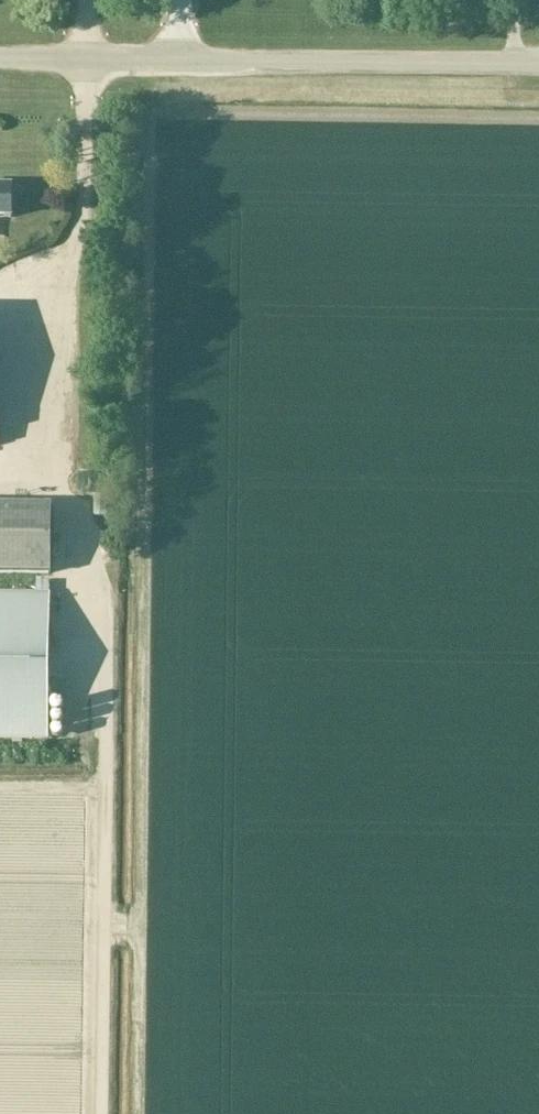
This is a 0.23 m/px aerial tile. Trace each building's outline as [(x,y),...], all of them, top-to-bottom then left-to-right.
[(11,189),(0,189),(0,219),(11,219),(11,189)] [(50,575),(51,508),(0,507),(0,574),(50,575)] [(0,594),(0,741),(48,741),(50,594),(0,594)]
